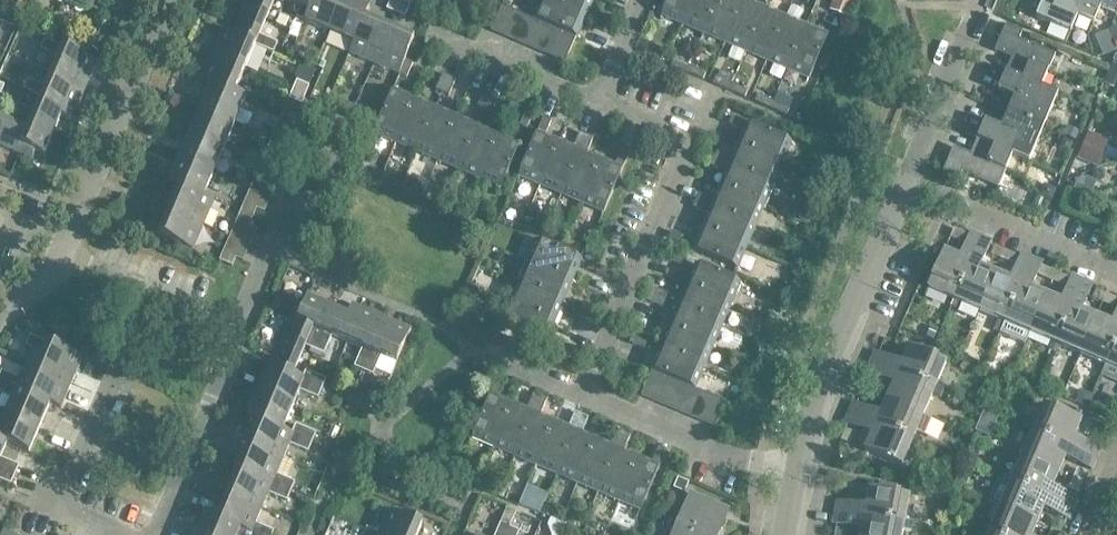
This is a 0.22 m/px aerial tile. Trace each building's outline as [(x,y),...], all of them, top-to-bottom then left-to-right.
[(88,10),(93,0),(66,0),(88,10)] [(233,34),(232,35),(255,45),(273,53),(278,43),(259,35),(274,0),(247,0),(233,34)] [(300,6),(295,18),(305,22),(314,0),(285,0),(300,6)] [(329,32),(343,0),(314,0),(305,22),(329,32)] [(353,42),(355,43),(364,20),(369,9),(354,2),(355,0),(343,0),(329,32),(353,42)] [(386,10),(396,14),(401,1),(399,0),(390,0),(386,10)] [(449,5),(461,10),(464,1),(461,0),(451,0),(449,5)] [(538,21),(551,27),(563,32),(576,37),(585,16),(547,0),(542,0),(533,19),(538,21)] [(585,16),(592,0),(547,0),(585,16)] [(661,15),(682,24),(693,0),(667,0),(661,15)] [(704,33),(718,0),(693,0),(682,24),(704,33)] [(725,42),(743,0),(718,0),(704,33),(725,42)] [(746,51),(764,9),(744,0),(743,0),(725,42),(746,51)] [(831,11),(846,18),(854,0),(835,0),(831,11)] [(1035,18),(1070,33),(1077,17),(1059,9),(1062,0),(1043,0),(1035,18)] [(1077,17),(1093,24),(1100,8),(1082,0),(1062,0),(1059,9),(1077,17)] [(1100,8),(1116,15),(1116,14),(1116,0),(1082,0),(1100,8)] [(405,18),(410,5),(401,1),(396,14),(405,18)] [(502,6),(490,31),(503,37),(514,11),(502,6)] [(1015,7),(1010,17),(1020,21),(1024,11),(1015,7)] [(764,9),(746,51),(767,60),(785,18),(764,9)] [(514,11),(503,37),(515,42),(526,16),(514,11)] [(613,28),(616,21),(600,14),(597,21),(613,28)] [(527,47),(538,21),(533,19),(526,16),(515,42),(527,47)] [(788,69),(806,27),(785,18),(767,60),(788,69)] [(364,20),(355,43),(353,42),(349,53),(374,64),(389,31),(364,20)] [(540,53),(551,27),(538,21),(527,47),(540,53)] [(597,21),(594,28),(611,35),(613,28),(597,21)] [(994,51),(1011,58),(1004,74),(1022,82),(1030,64),(1048,71),(1055,55),(1019,40),(1022,32),(1005,25),(994,51)] [(552,58),(563,32),(551,27),(540,53),(552,58)] [(788,69),(809,78),(827,36),(806,27),(788,69)] [(255,45),(232,35),(233,34),(222,30),(211,55),(244,70),(255,45)] [(389,31),(374,64),(399,75),(406,58),(413,41),(389,31)] [(576,37),(563,32),(552,58),(565,63),(576,37)] [(103,38),(93,33),(87,47),(97,51),(103,38)] [(1108,34),(1096,39),(1104,57),(1116,51),(1115,50),(1111,40),(1108,34)] [(1082,39),(1078,49),(1090,54),(1087,41),(1082,39)] [(53,72),(87,87),(97,62),(45,40),(41,50),(59,58),(53,72)] [(660,62),(663,55),(647,48),(644,55),(660,62)] [(211,84),(212,83),(234,93),(244,70),(211,55),(200,80),(211,84)] [(406,58),(399,75),(406,78),(413,61),(406,58)] [(674,59),(671,66),(687,73),(690,66),(674,59)] [(997,91),(1014,98),(1033,106),(1041,88),(1048,71),(1030,64),(1022,82),(1004,74),(997,91)] [(1107,75),(1116,80),(1116,67),(1112,64),(1107,75)] [(703,80),(706,73),(690,66),(687,73),(703,80)] [(28,80),(24,90),(42,98),(76,113),(87,87),(53,72),(46,88),(28,80)] [(442,74),(435,90),(442,93),(449,76),(442,74)] [(449,96),(456,79),(449,76),(442,93),(449,96)] [(715,77),(712,84),(728,91),(731,84),(715,77)] [(293,90),(305,95),(309,86),(297,81),(293,90)] [(212,83),(211,84),(201,108),(235,122),(245,98),(234,93),(212,83)] [(744,98),(747,91),(731,84),(728,91),(744,98)] [(1043,128),(1057,95),(1041,88),(1033,106),(1014,98),(1007,113),(1043,128)] [(301,105),(305,95),(293,90),(289,99),(301,105)] [(395,142),(413,99),(392,90),(374,132),(395,142)] [(484,91),(477,108),(483,111),(491,94),(484,91)] [(490,114),(497,97),(491,94),(483,111),(490,114)] [(1084,94),(1079,105),(1089,109),(1094,98),(1084,94)] [(757,95),(754,102),(770,109),(773,102),(757,95)] [(76,113),(42,98),(36,112),(17,105),(13,114),(55,132),(61,116),(72,121),(76,113)] [(413,99),(395,142),(416,151),(434,109),(413,99)] [(770,109),(786,116),(789,109),(773,102),(770,109)] [(342,103),(338,112),(349,116),(353,107),(342,103)] [(224,147),(235,122),(201,108),(191,132),(224,147)] [(438,160),(456,118),(434,109),(416,151),(438,160)] [(519,126),(526,129),(533,113),(526,110),(519,126)] [(1012,155),(1028,162),(1043,128),(1007,113),(1000,129),(1020,137),(1012,155)] [(9,123),(27,131),(18,154),(32,160),(35,153),(44,157),(55,132),(13,114),(9,123)] [(278,124),(291,129),(295,120),(282,115),(278,124)] [(540,184),(558,143),(544,137),(551,120),(544,117),(519,175),(540,184)] [(732,117),(728,125),(745,132),(739,146),(781,164),(790,142),(732,117)] [(459,169),(477,127),(456,118),(438,160),(459,169)] [(27,131),(9,123),(0,119),(0,146),(18,154),(27,131)] [(1020,137),(1000,129),(984,122),(977,138),(995,145),(987,164),(1005,171),(1012,155),(1020,137)] [(480,178),(498,136),(477,127),(459,169),(480,178)] [(1068,127),(1064,135),(1074,140),(1078,132),(1068,127)] [(191,132),(180,157),(214,171),(224,147),(191,132)] [(561,193),(586,135),(579,132),(572,149),(558,143),(540,184),(561,193)] [(1087,133),(1076,159),(1093,166),(1104,141),(1087,133)] [(582,202),(600,160),(586,154),(593,138),(586,135),(561,193),(582,202)] [(519,145),(498,136),(480,178),(501,187),(519,145)] [(962,172),(998,188),(1005,171),(987,164),(995,145),(977,138),(970,154),(953,147),(942,173),(959,180),(962,172)] [(1063,139),(1061,145),(1063,150),(1069,153),(1073,143),(1063,139)] [(733,160),(716,153),(714,159),(772,184),(781,164),(739,146),(733,160)] [(604,212),(629,154),(621,150),(614,166),(600,160),(582,202),(604,212)] [(261,163),(274,169),(278,160),(265,154),(261,163)] [(180,187),(181,186),(203,196),(214,171),(180,157),(169,183),(180,187)] [(711,166),(727,173),(721,187),(763,205),(772,184),(714,159),(711,166)] [(270,178),(274,169),(261,163),(257,173),(270,178)] [(411,177),(406,190),(419,196),(425,182),(411,177)] [(181,186),(180,187),(169,212),(203,226),(214,201),(203,196),(181,186)] [(1082,186),(1078,194),(1089,199),(1093,190),(1082,186)] [(715,201),(699,194),(696,201),(754,226),(763,205),(721,187),(715,201)] [(1042,190),(1039,197),(1051,202),(1055,190),(1049,187),(1042,190)] [(451,188),(448,197),(454,199),(457,191),(451,188)] [(693,208),(709,215),(703,229),(745,247),(754,226),(696,201),(693,208)] [(240,212),(253,218),(257,209),(244,203),(240,212)] [(203,226),(169,212),(159,236),(193,251),(203,226)] [(249,227),(253,218),(240,212),(236,222),(249,227)] [(677,244),(736,269),(745,247),(703,229),(697,243),(681,236),(677,244)] [(1107,240),(1116,244),(1116,232),(1112,230),(1107,240)] [(970,231),(959,258),(943,252),(928,288),(953,299),(981,236),(970,231)] [(994,274),(980,268),(992,241),(981,236),(953,299),(979,310),(994,274)] [(529,262),(571,280),(580,258),(538,240),(529,262)] [(223,252),(219,261),(232,267),(236,258),(223,252)] [(682,266),(685,259),(669,252),(665,259),(682,266)] [(994,274),(979,310),(998,319),(994,329),(1000,332),(1004,321),(1032,258),(1021,253),(1009,280),(994,274)] [(1000,332),(1025,342),(1029,332),(1045,296),(1031,290),(1042,262),(1032,258),(1004,321),(1000,332)] [(562,301),(571,280),(529,262),(520,283),(562,301)] [(739,282),(697,264),(688,285),(730,303),(739,282)] [(612,281),(615,273),(598,266),(595,273),(612,281)] [(1029,332),(1055,343),(1082,279),(1071,275),(1060,302),(1045,296),(1029,332)] [(1082,279),(1055,343),(1080,354),(1096,318),(1081,311),(1093,284),(1082,279)] [(553,323),(562,301),(520,283),(511,305),(553,323)] [(679,306),(721,324),(730,303),(688,285),(679,306)] [(667,302),(670,295),(653,288),(650,295),(667,302)] [(650,295),(647,302),(664,309),(667,302),(650,295)] [(314,328),(306,347),(315,351),(333,309),(307,298),(303,307),(296,304),(290,318),(314,328)] [(580,309),(597,316),(599,309),(583,302),(580,309)] [(315,351),(324,354),(332,336),(348,343),(362,309),(352,304),(347,315),(333,309),(315,351)] [(501,326),(544,344),(553,323),(511,305),(501,326)] [(670,326),(712,344),(721,324),(679,306),(670,326)] [(348,343),(362,349),(354,367),(363,371),(386,319),(362,309),(348,343)] [(594,323),(597,316),(580,309),(577,316),(594,323)] [(1105,365),(1116,337),(1116,309),(1110,324),(1096,318),(1080,354),(1105,365)] [(293,376),(305,346),(306,347),(314,328),(290,318),(270,366),(293,376)] [(363,371),(373,375),(381,357),(396,364),(411,330),(386,319),(363,371)] [(704,365),(712,344),(670,326),(661,347),(704,365)] [(632,336),(649,344),(652,337),(635,330),(632,336)] [(26,346),(44,354),(36,373),(70,388),(83,358),(30,336),(26,346)] [(646,350),(649,344),(632,336),(629,343),(646,350)] [(1105,365),(1101,374),(1116,381),(1116,337),(1105,365)] [(578,359),(581,352),(564,345),(561,352),(578,359)] [(676,381),(689,386),(694,388),(704,365),(661,347),(651,370),(664,375),(676,381)] [(875,352),(870,362),(934,390),(942,393),(944,389),(935,386),(945,364),(908,348),(902,364),(875,352)] [(870,362),(865,373),(893,385),(886,399),(923,415),(932,394),(940,398),(942,393),(934,390),(870,362)] [(322,389),(302,381),(302,380),(293,376),(270,366),(259,391),(293,406),(299,391),(318,399),(322,389)] [(640,396),(641,396),(653,401),(664,375),(651,370),(640,396)] [(306,371),(302,380),(302,381),(322,389),(326,380),(306,371)] [(18,389),(22,380),(2,372),(0,376),(0,382),(18,390),(18,389)] [(50,404),(61,409),(70,388),(36,373),(28,393),(51,402),(50,404)] [(653,401),(665,407),(676,381),(664,375),(653,401)] [(497,379),(471,437),(494,447),(512,405),(498,399),(505,382),(497,379)] [(665,407),(677,412),(689,386),(676,381),(665,407)] [(18,390),(0,382),(0,393),(12,398),(6,413),(40,427),(50,404),(51,402),(28,393),(18,389),(18,390)] [(361,385),(357,396),(366,399),(370,389),(361,385)] [(677,412),(690,417),(701,391),(694,388),(689,386),(677,412)] [(259,391),(248,416),(259,421),(259,420),(283,430),(293,406),(259,391)] [(690,417),(702,422),(713,397),(701,391),(690,417)] [(1078,392),(1074,402),(1086,407),(1090,397),(1078,392)] [(533,394),(526,411),(512,405),(494,447),(515,456),(540,397),(533,394)] [(553,422),(540,416),(547,400),(540,397),(515,456),(535,464),(553,422)] [(702,422),(714,428),(726,402),(713,397),(702,422)] [(912,440),(915,434),(922,437),(930,418),(923,415),(886,399),(880,414),(853,402),(849,412),(912,440)] [(1043,406),(1032,431),(1096,459),(1100,449),(1096,447),(1103,431),(1094,427),(1090,438),(1075,432),(1080,422),(1043,406)] [(581,415),(575,412),(568,428),(553,422),(535,464),(556,474),(581,415)] [(901,466),(912,440),(849,412),(844,424),(871,435),(864,451),(901,466)] [(0,427),(0,440),(7,443),(29,453),(40,427),(6,413),(0,427)] [(581,434),(588,418),(581,415),(556,474),(577,483),(595,440),(581,434)] [(308,452),(312,443),(292,434),(283,430),(259,420),(259,421),(248,446),(282,460),(289,444),(308,452)] [(292,434),(312,443),(316,434),(296,425),(292,434)] [(623,433),(617,430),(610,446),(595,440),(577,483),(598,492),(623,433)] [(1096,459),(1032,431),(1021,457),(1058,472),(1064,458),(1091,470),(1096,459)] [(623,452),(630,436),(623,433),(598,492),(619,501),(637,458),(623,452)] [(15,475),(19,466),(1,458),(7,443),(0,440),(0,469),(15,475)] [(290,493),(295,483),(276,475),(282,460),(248,446),(238,471),(290,493)] [(619,501),(641,510),(666,451),(658,448),(651,464),(637,458),(619,501)] [(1003,474),(1002,478),(1010,482),(1074,509),(1079,499),(1051,488),(1058,472),(1021,457),(1012,478),(1003,474)] [(1077,468),(1073,479),(1082,483),(1086,472),(1077,468)] [(11,485),(15,475),(0,469),(0,480),(11,485)] [(261,509),(268,493),(287,501),(290,493),(238,471),(228,495),(261,509)] [(853,488),(854,479),(845,477),(844,487),(853,488)] [(689,483),(678,478),(673,488),(684,493),(689,483)] [(995,484),(987,502),(999,507),(1036,523),(1042,509),(1069,521),(1074,509),(1010,482),(1002,478),(999,486),(995,484)] [(1073,479),(1068,489),(1077,493),(1082,483),(1073,479)] [(837,501),(835,512),(903,525),(912,527),(913,523),(904,521),(908,498),(869,490),(866,507),(837,501)] [(256,534),(272,534),(274,532),(255,524),(261,509),(228,495),(218,518),(241,527),(240,529),(249,533),(250,532),(256,534)] [(700,534),(717,534),(727,511),(691,496),(678,526),(700,534)] [(980,529),(989,533),(993,534),(1031,534),(1036,523),(999,507),(990,529),(982,526),(980,529)] [(507,508),(500,524),(509,528),(516,512),(507,508)] [(422,525),(388,510),(377,534),(418,534),(422,525)] [(832,524),(861,530),(860,534),(901,534),(902,530),(911,532),(912,527),(903,525),(835,512),(832,524)] [(197,534),(248,534),(249,533),(240,529),(241,527),(218,518),(207,513),(197,534)] [(568,526),(551,519),(548,526),(551,534),(564,534),(568,526)] [(1055,519),(1051,529),(1060,533),(1064,523),(1055,519)] [(500,524),(495,534),(506,534),(509,528),(500,524)] [(678,526),(674,534),(700,534),(678,526)]
